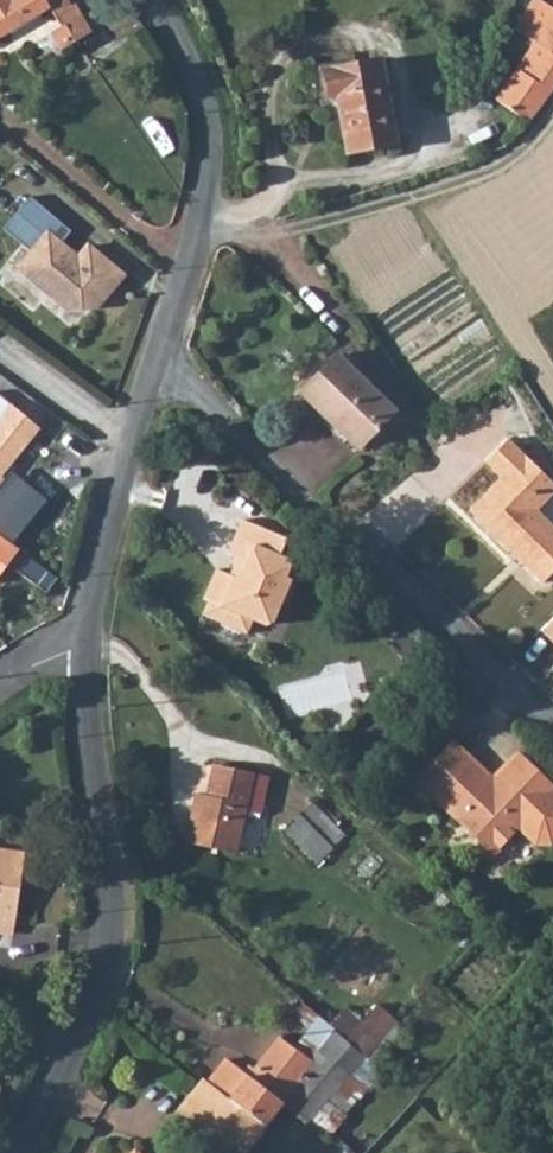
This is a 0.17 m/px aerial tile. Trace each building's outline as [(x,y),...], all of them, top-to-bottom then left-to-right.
[(40,0),(14,0),(0,10),(0,40),(47,12),(40,0)] [(14,0),(0,0),(0,10),(14,0)] [(47,12),(53,23),(62,18),(59,12),(69,6),(65,0),(40,0),(47,12)] [(540,0),(533,0),(517,31),(530,40),(495,101),(531,124),(552,91),(552,8),(540,0)] [(382,41),(327,53),(332,84),(340,83),(351,134),(396,107),(382,41)] [(400,127),(396,107),(351,134),(351,137),(400,127)] [(69,230),(28,196),(2,228),(30,251),(16,268),(63,307),(95,306),(121,275),(86,245),(76,257),(59,243),(69,230)] [(335,425),(356,445),(389,414),(334,356),(295,392),(331,429),(335,425)] [(47,419),(20,396),(0,423),(0,473),(47,419)] [(501,447),(478,469),(493,485),(459,518),(500,560),(504,556),(515,568),(511,572),(530,592),(552,571),(552,546),(527,519),(517,509),(540,488),(501,447)] [(550,498),(540,488),(517,509),(527,519),(550,498)] [(245,532),(230,567),(239,571),(250,575),(245,587),(237,590),(232,588),(218,581),(205,611),(210,613),(204,627),(248,646),(254,633),(267,638),(274,635),(284,613),(290,615),(296,601),(293,593),(301,577),(282,569),(289,552),(245,532)] [(4,562),(37,584),(47,568),(0,540),(0,568),(4,562)] [(250,575),(239,571),(232,588),(237,590),(245,587),(250,575)] [(535,630),(552,648),(552,612),(535,630)] [(521,841),(535,839),(552,817),(552,793),(545,786),(548,783),(512,749),(487,776),(445,737),(410,776),(487,848),(507,828),(521,841)] [(191,789),(186,843),(234,848),(239,810),(258,812),(263,769),(209,763),(206,790),(191,789)] [(348,838),(313,808),(285,841),(318,870),(348,838)] [(8,914),(16,842),(0,841),(0,913),(8,914)] [(365,1056),(371,1060),(355,1078),(355,1081),(329,1104),(347,1119),(346,1121),(348,1122),(390,1074),(380,1068),(413,1031),(402,1019),(365,1056)] [(355,1078),(371,1060),(365,1056),(331,1029),(315,1050),(349,1075),(355,1078)] [(286,1103),(303,1118),(309,1117),(325,1101),(349,1075),(315,1050),(309,1060),(277,1037),(252,1070),(232,1056),(210,1082),(267,1124),(286,1103)] [(267,1124),(210,1082),(203,1077),(179,1108),(243,1152),(267,1124)] [(348,1122),(346,1121),(347,1119),(329,1104),(325,1101),(309,1117),(335,1139),(348,1122)] [(354,1126),(348,1122),(335,1139),(341,1142),(354,1126)] [(124,1152),(141,1152),(131,1144),(124,1152)]
